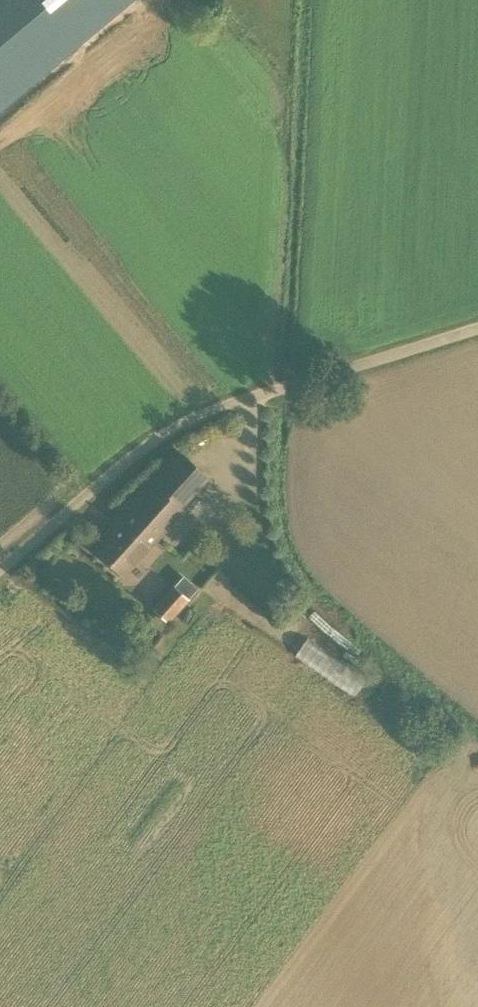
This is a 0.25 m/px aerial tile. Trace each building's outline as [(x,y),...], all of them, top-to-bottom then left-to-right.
[(125,0),(0,0),(0,106),(125,0)] [(125,576),(183,510),(182,509),(209,477),(178,449),(115,518),(121,524),(97,551),(125,576)] [(169,623),(190,600),(176,586),(154,610),(169,623)]
